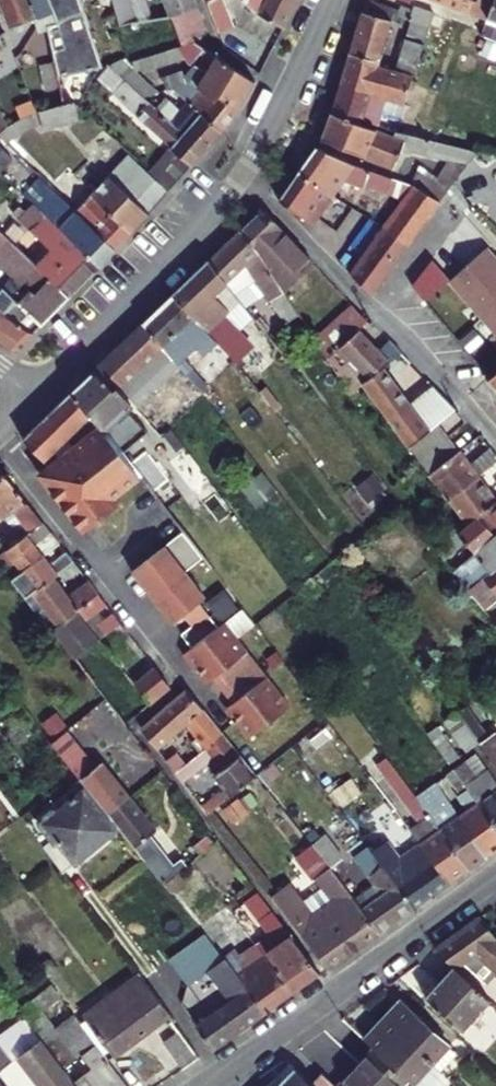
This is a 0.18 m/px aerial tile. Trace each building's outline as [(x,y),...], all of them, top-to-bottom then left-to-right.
[(30,0),(0,0),(0,5),(10,29),(35,21),(38,19),(30,0)] [(53,0),(30,0),(38,19),(44,17),(57,12),(53,0)] [(57,12),(61,22),(47,28),(53,54),(63,84),(96,70),(102,67),(99,56),(80,0),(53,0),(57,12)] [(107,22),(117,19),(111,0),(99,0),(107,22)] [(117,19),(120,26),(136,23),(130,0),(111,0),(117,19)] [(169,16),(196,4),(195,0),(163,0),(168,12),(169,16)] [(260,15),(283,27),(297,0),(243,0),(260,15)] [(476,0),(432,0),(471,14),(476,0)] [(471,14),(487,20),(487,18),(494,0),(476,0),(471,14)] [(487,18),(495,21),(495,0),(494,0),(487,18)] [(393,15),(398,17),(400,10),(366,1),(340,85),(386,100),(393,102),(403,105),(409,84),(422,45),(405,40),(398,37),(387,70),(378,66),(393,15)] [(196,4),(169,16),(180,41),(206,30),(196,4)] [(400,10),(398,17),(411,21),(428,26),(430,27),(434,18),(435,14),(415,6),(414,10),(401,6),(400,10)] [(61,22),(57,12),(44,17),(47,28),(61,22)] [(180,41),(169,16),(136,23),(120,26),(127,50),(180,41)] [(487,18),(487,20),(485,25),(495,29),(495,21),(487,18)] [(428,26),(411,21),(405,40),(422,45),(428,26)] [(485,25),(480,37),(495,43),(495,29),(485,25)] [(11,48),(5,33),(0,37),(0,57),(11,48)] [(124,79),(145,98),(159,93),(137,72),(185,59),(189,64),(203,49),(195,43),(183,47),(132,64),(129,58),(121,61),(109,65),(124,79)] [(99,56),(102,67),(109,65),(121,61),(118,50),(99,56)] [(63,84),(53,54),(43,56),(44,63),(33,65),(43,111),(68,103),(63,84)] [(199,82),(240,111),(255,83),(248,80),(215,56),(206,70),(199,82)] [(206,70),(194,64),(184,76),(187,83),(196,80),(199,82),(206,70)] [(43,111),(33,65),(19,67),(24,81),(33,116),(43,111)] [(184,76),(182,71),(163,78),(167,90),(187,83),(184,76)] [(183,134),(145,98),(124,79),(111,93),(171,148),(155,165),(149,173),(169,192),(220,133),(200,115),(183,134)] [(200,115),(220,133),(240,111),(199,82),(196,80),(182,99),(186,103),(179,112),(159,93),(145,98),(183,134),(200,115)] [(409,84),(403,105),(400,116),(419,121),(428,91),(409,84)] [(386,100),(340,85),(332,113),(376,129),(386,100)] [(33,116),(26,119),(35,129),(43,125),(47,130),(90,117),(73,101),(68,103),(43,111),(33,116)] [(403,105),(393,102),(384,130),(395,132),(400,116),(403,105)] [(384,130),(376,129),(332,113),(320,140),(394,166),(401,151),(448,161),(438,180),(418,172),(412,187),(416,189),(440,202),(478,150),(395,132),(384,130)] [(26,119),(8,127),(0,133),(0,135),(8,143),(35,129),(26,119)] [(117,134),(111,128),(106,132),(113,139),(117,134)] [(15,168),(24,160),(8,143),(0,135),(0,153),(15,168)] [(316,147),(298,172),(333,194),(343,180),(365,188),(367,184),(387,191),(392,180),(356,167),(316,147)] [(149,214),(169,192),(149,173),(140,165),(128,153),(109,176),(149,214)] [(155,165),(147,157),(140,165),(149,173),(155,165)] [(312,222),(333,194),(298,172),(279,197),(312,222)] [(109,176),(91,195),(131,234),(149,214),(109,176)] [(59,196),(45,181),(34,192),(48,207),(59,196)] [(392,220),(415,236),(440,202),(416,189),(392,220)] [(76,212),(114,251),(131,234),(91,195),(76,212)] [(76,212),(68,203),(59,213),(63,215),(55,224),(60,229),(76,212)] [(37,266),(69,297),(99,267),(60,229),(55,224),(33,204),(18,220),(50,251),(37,266)] [(260,255),(281,287),(299,270),(297,266),(305,258),(262,208),(237,232),(260,255)] [(60,229),(99,267),(114,251),(76,212),(60,229)] [(4,235),(10,228),(0,218),(0,231),(4,235)] [(373,294),(415,236),(392,220),(352,274),(373,294)] [(16,305),(29,312),(43,324),(69,297),(37,266),(4,235),(0,231),(0,266),(13,278),(1,291),(16,305)] [(260,255),(237,232),(208,260),(227,284),(236,276),(247,265),(256,278),(271,301),(284,291),(281,287),(260,255)] [(481,319),(495,307),(495,257),(487,247),(448,281),(481,319)] [(172,295),(213,338),(236,362),(252,348),(224,318),(230,312),(228,311),(215,297),(227,284),(208,260),(172,295)] [(256,278),(247,265),(236,276),(244,287),(256,278)] [(239,300),(227,284),(215,297),(228,311),(239,300)] [(1,291),(0,293),(0,323),(16,305),(1,291)] [(300,314),(284,291),(271,301),(286,324),(300,314)] [(303,320),(328,359),(339,349),(359,330),(366,323),(336,291),(303,320)] [(213,338),(172,295),(142,324),(187,375),(194,368),(188,362),(213,338)] [(16,305),(0,323),(0,346),(10,352),(17,350),(33,334),(21,324),(29,312),(16,305)] [(495,336),(495,307),(481,319),(495,336)] [(43,324),(29,312),(21,324),(33,334),(43,324)] [(258,342),(253,336),(230,312),(224,318),(252,348),(256,344),(258,342)] [(116,387),(119,390),(148,360),(172,390),(174,388),(181,398),(196,385),(187,375),(142,324),(95,369),(114,390),(116,387)] [(359,330),(339,349),(368,380),(383,369),(390,363),(384,357),(359,330)] [(339,349),(328,359),(352,395),(363,385),(368,380),(339,349)] [(397,357),(391,351),(384,357),(390,363),(397,357)] [(95,369),(71,393),(92,416),(102,427),(103,429),(131,404),(119,390),(116,387),(114,390),(95,369)] [(436,427),(455,411),(445,399),(440,393),(424,407),(430,414),(422,421),(383,369),(368,380),(363,385),(409,449),(436,427)] [(489,379),(486,382),(495,393),(495,373),(489,379)] [(142,475),(132,463),(103,429),(102,427),(76,449),(67,439),(92,416),(71,393),(23,439),(45,461),(55,452),(61,460),(41,475),(84,532),(118,505),(113,499),(142,475)] [(429,477),(458,452),(436,427),(409,449),(429,477)] [(485,444),(479,437),(467,448),(472,454),(485,444)] [(429,477),(448,503),(481,475),(461,450),(458,452),(429,477)] [(147,451),(132,463),(142,475),(154,491),(161,485),(151,472),(159,466),(147,451)] [(491,452),(478,463),(486,472),(495,463),(495,458),(491,452)] [(43,522),(0,466),(0,520),(1,522),(13,512),(29,533),(43,522)] [(465,527),(495,500),(495,494),(481,475),(448,503),(465,527)] [(495,535),(495,500),(465,527),(458,533),(453,528),(444,537),(433,546),(445,561),(467,542),(475,553),(495,535)] [(43,522),(29,533),(9,549),(0,556),(0,562),(12,578),(43,556),(35,545),(52,533),(43,522)] [(197,672),(201,669),(240,639),(227,623),(222,628),(202,603),(208,598),(189,572),(206,559),(185,532),(172,541),(177,546),(165,555),(161,550),(136,571),(175,623),(187,613),(196,626),(185,635),(195,649),(186,656),(197,672)] [(495,568),(495,535),(475,553),(454,572),(469,591),(495,568)] [(9,549),(0,539),(0,556),(9,549)] [(177,546),(172,541),(161,550),(165,555),(177,546)] [(43,556),(12,578),(27,598),(74,562),(65,552),(49,564),(43,556)] [(348,572),(337,558),(332,563),(315,577),(325,590),(348,572)] [(74,562),(27,598),(53,631),(98,595),(88,581),(69,595),(59,582),(68,575),(71,579),(81,572),(74,562)] [(469,591),(484,611),(495,600),(495,568),(469,591)] [(98,595),(53,631),(75,659),(85,651),(93,645),(99,641),(84,624),(107,606),(98,595)] [(111,631),(121,623),(113,613),(97,625),(105,636),(111,631)] [(126,630),(121,623),(111,631),(116,639),(126,630)] [(291,706),(240,639),(201,669),(212,682),(216,678),(236,703),(231,708),(250,738),(291,706)] [(120,665),(99,641),(93,645),(105,662),(105,666),(110,673),(120,665)] [(135,717),(85,651),(75,659),(106,699),(126,725),(135,717)] [(171,688),(155,667),(135,683),(152,703),(171,688)] [(186,725),(205,749),(223,733),(186,688),(141,728),(157,750),(186,725)] [(494,732),(472,701),(457,712),(479,743),(494,732)] [(466,752),(479,743),(457,712),(445,721),(466,752)] [(109,814),(131,797),(105,762),(98,768),(69,730),(52,743),(76,775),(109,814)] [(479,743),(495,766),(495,734),(494,732),(479,743)] [(223,733),(205,749),(185,764),(175,772),(184,783),(212,759),(223,769),(214,777),(230,797),(257,775),(223,733)] [(404,745),(398,736),(383,746),(390,755),(404,745)] [(175,772),(185,764),(172,748),(162,756),(175,772)] [(396,811),(408,827),(432,859),(450,883),(471,868),(440,828),(431,815),(417,796),(387,757),(376,765),(380,770),(371,777),(396,811)] [(453,771),(495,827),(495,782),(487,768),(477,775),(466,761),(453,771)] [(458,817),(488,856),(495,850),(495,827),(453,771),(446,776),(468,809),(458,817)] [(427,789),(417,796),(431,815),(440,809),(427,789)] [(226,800),(219,792),(203,806),(210,814),(226,800)] [(113,832),(82,795),(45,825),(55,838),(44,846),(63,873),(113,832)] [(143,857),(163,882),(178,871),(187,864),(182,858),(174,865),(151,835),(157,830),(131,797),(109,814),(143,857)] [(408,827),(396,811),(385,819),(397,835),(408,827)] [(458,817),(440,828),(471,868),(488,856),(458,817)] [(326,834),(312,846),(330,869),(345,859),(326,834)] [(387,841),(372,852),(415,907),(450,883),(432,859),(412,874),(387,841)] [(380,933),(354,899),(330,869),(312,846),(296,858),(331,902),(314,916),(303,903),(286,917),(327,969),(380,933)] [(415,907),(372,852),(368,846),(351,858),(372,885),(354,899),(380,933),(415,907)] [(178,871),(163,882),(173,895),(187,883),(178,871)] [(300,894),(292,884),(272,898),(280,909),(300,894)] [(320,973),(257,893),(244,903),(268,935),(256,944),(263,955),(292,993),(320,973)] [(457,969),(462,965),(479,980),(490,968),(495,973),(495,939),(481,917),(436,949),(454,966),(457,969)] [(214,1047),(266,1011),(236,974),(224,958),(204,934),(178,955),(184,963),(178,967),(190,982),(199,990),(212,980),(229,1003),(197,1026),(214,1047)] [(263,955),(256,944),(240,956),(235,950),(224,958),(236,974),(266,1011),(292,993),(263,955)] [(490,1000),(457,969),(454,966),(427,997),(463,1030),(490,1000)] [(152,992),(139,974),(84,1016),(114,1057),(169,1014),(152,992)] [(364,1038),(375,1049),(407,1078),(415,1085),(435,1064),(443,1070),(459,1053),(401,998),(364,1038)] [(44,1043),(45,1044),(59,1033),(41,1009),(27,1020),(44,1043)] [(78,1022),(76,1019),(59,1033),(45,1044),(64,1070),(70,1064),(81,1055),(95,1044),(78,1022)] [(199,1057),(179,1033),(164,1044),(183,1068),(199,1057)] [(64,1070),(45,1044),(44,1043),(21,1059),(34,1074),(31,1077),(38,1085),(76,1085),(64,1070)] [(76,1085),(127,1085),(95,1044),(81,1055),(92,1069),(81,1079),(70,1064),(64,1070),(76,1085)] [(342,1085),(400,1085),(407,1078),(375,1049),(342,1085)] [(10,1073),(7,1070),(0,1061),(0,1080),(10,1073)] [(435,1064),(415,1085),(443,1085),(451,1077),(443,1070),(435,1064)] [(276,1085),(336,1085),(322,1073),(311,1085),(294,1069),(276,1085)]
